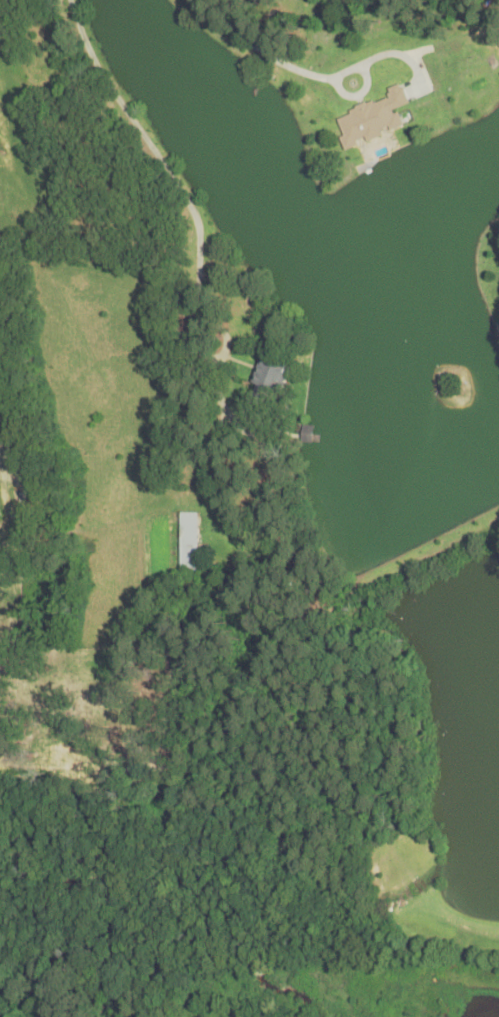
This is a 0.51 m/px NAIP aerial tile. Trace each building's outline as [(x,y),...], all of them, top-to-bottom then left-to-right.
[(290,368),(261,359),(252,385),(282,394),(290,368)] [(197,514),(180,514),(180,575),(197,575),(197,514)]
